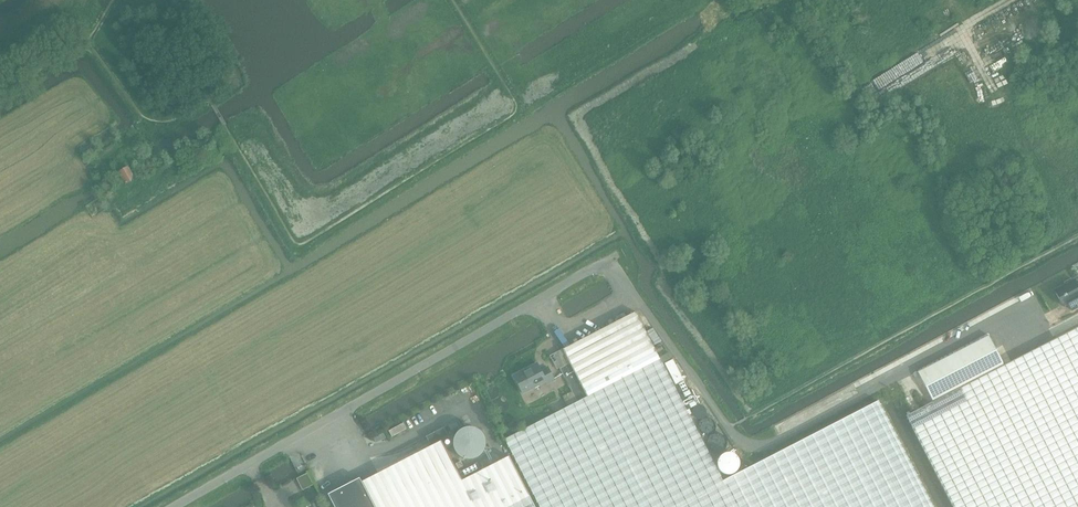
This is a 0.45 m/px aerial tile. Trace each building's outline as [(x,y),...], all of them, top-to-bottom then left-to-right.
[(133,175),(128,167),(119,172),(126,185),(131,182),(133,175)] [(1063,307),(1068,304),(1072,311),(1077,307),(1077,284),(1076,285),(1074,281),(1072,282),(1071,279),(1064,283),(1065,285),(1055,291),(1063,307)] [(564,350),(571,363),(560,369),(578,403),(505,440),(540,506),(933,506),(879,401),(722,481),(660,360),(636,312),(564,350)] [(989,336),(917,372),(933,402),(906,416),(953,506),(1077,506),(1077,328),(1075,329),(1004,366),(989,336)] [(562,350),(558,352),(566,366),(571,363),(570,361),(564,350),(564,349),(562,350)] [(673,360),(665,364),(676,385),(684,381),(673,360)] [(555,380),(548,368),(541,371),(537,364),(514,376),(523,394),(546,382),(547,384),(555,380)] [(901,382),(906,391),(922,383),(916,374),(901,382)] [(691,389),(681,394),(689,410),(699,404),(691,389)] [(509,456),(462,481),(442,442),(449,438),(444,428),(426,437),(431,446),(362,482),(360,478),(358,479),(360,482),(355,484),(353,481),(349,483),(350,487),(332,497),(330,494),(328,495),(335,506),(535,506),(509,456)] [(477,463),(461,472),(464,478),(480,469),(477,463)]
